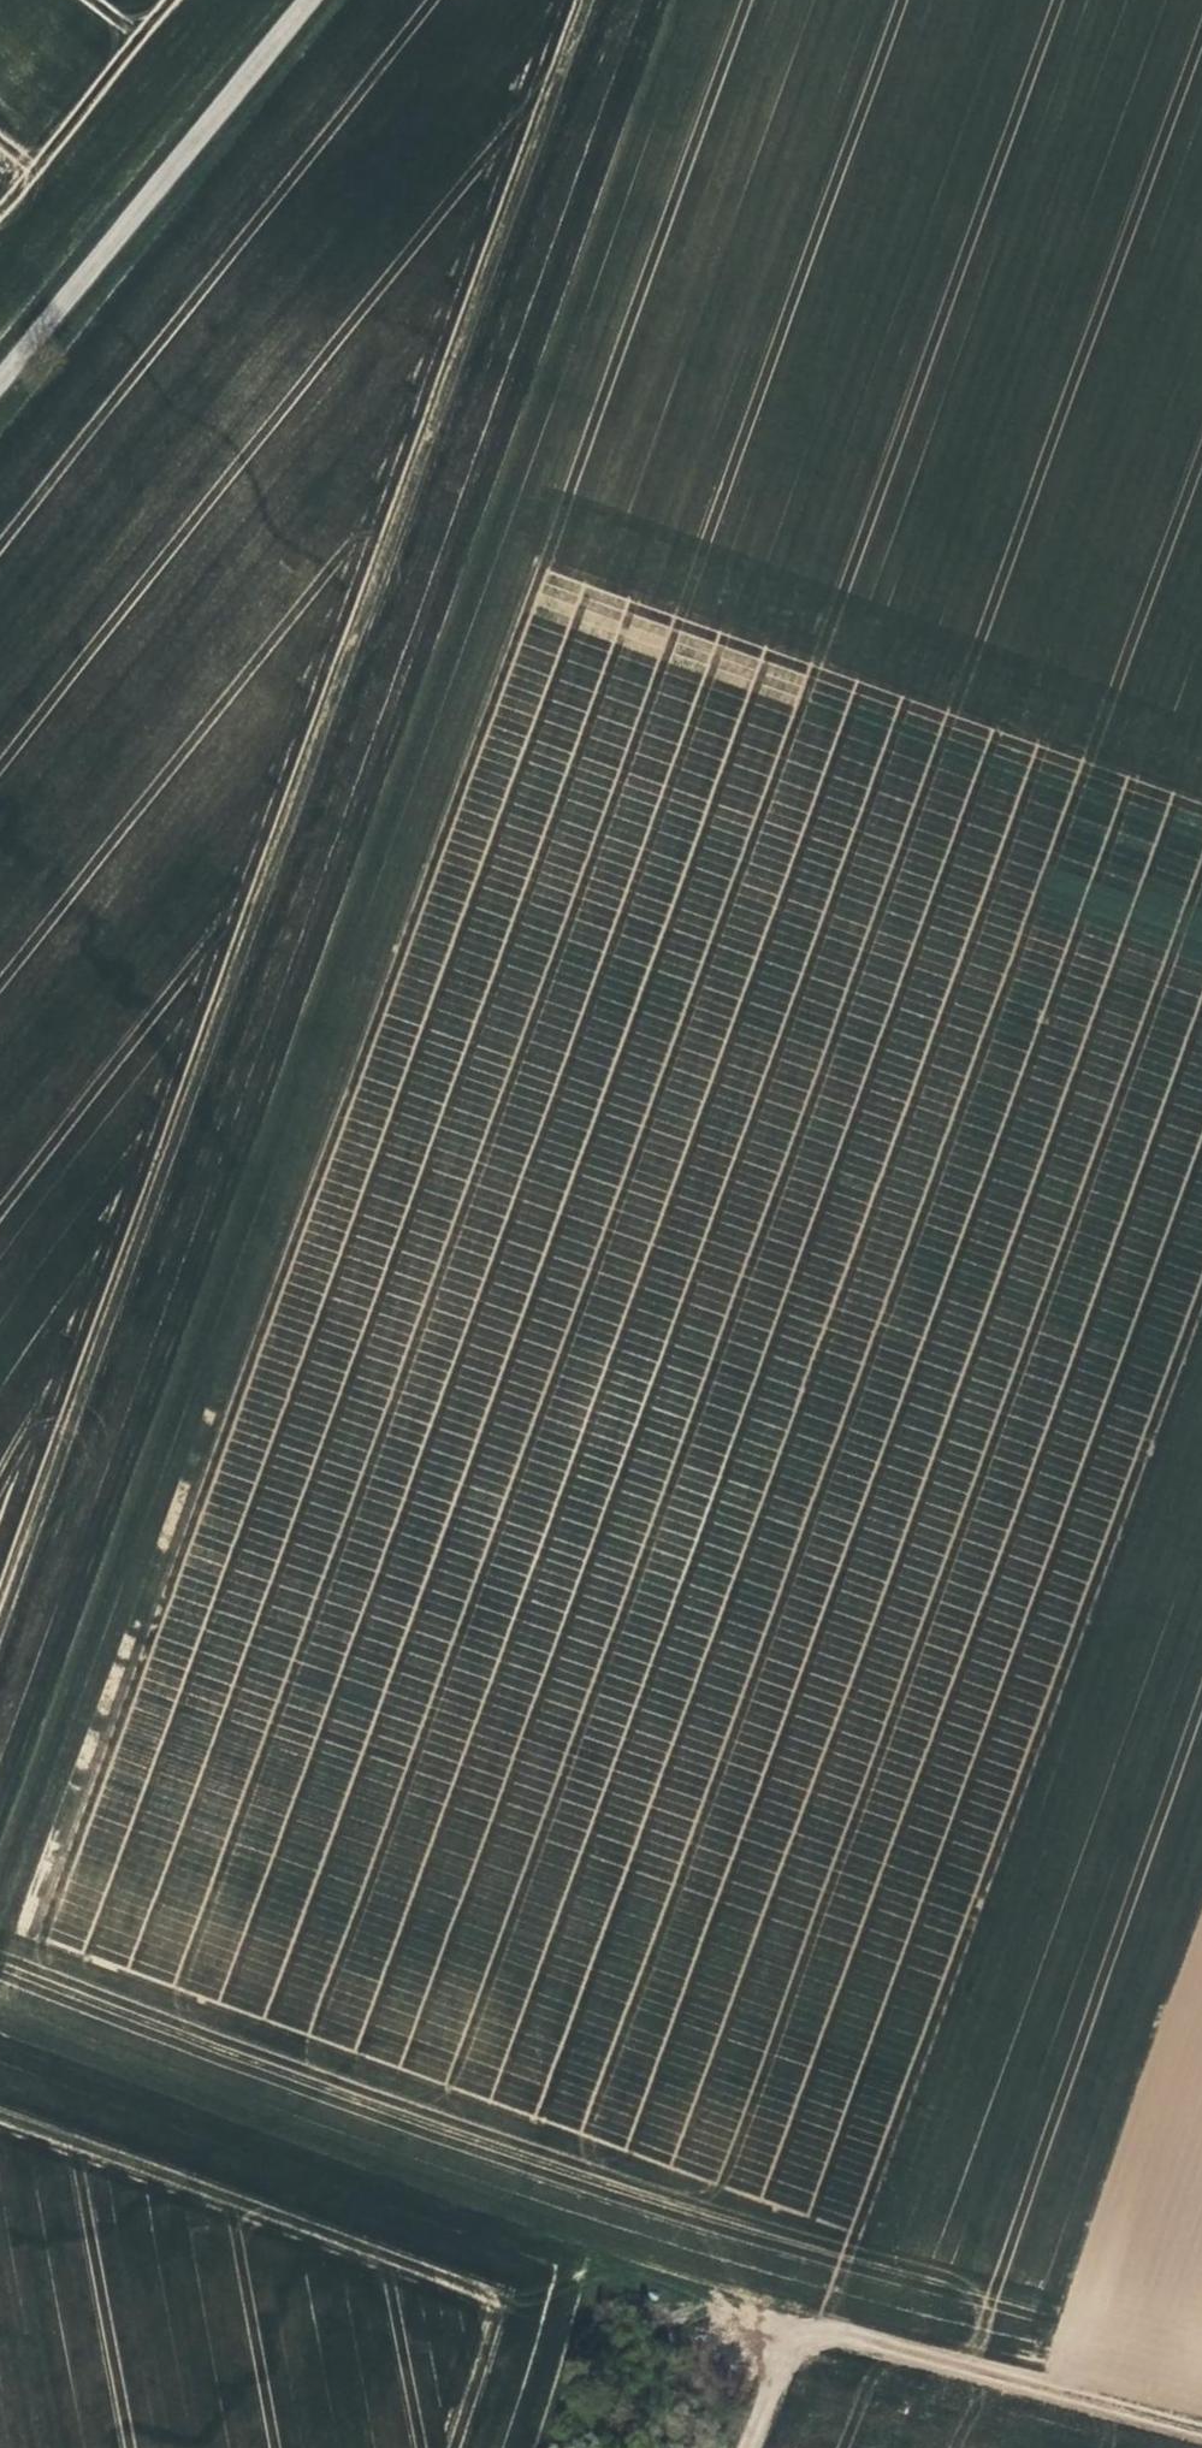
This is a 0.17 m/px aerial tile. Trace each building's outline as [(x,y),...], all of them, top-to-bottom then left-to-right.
[(100,1841),(159,1842),(161,1837),(161,1803),(141,1803),(141,1830),(131,1830),(131,1816),(148,1761),(148,1757),(145,1757),(115,1748),(98,1802),(99,1790),(83,1841),(100,1841)]
